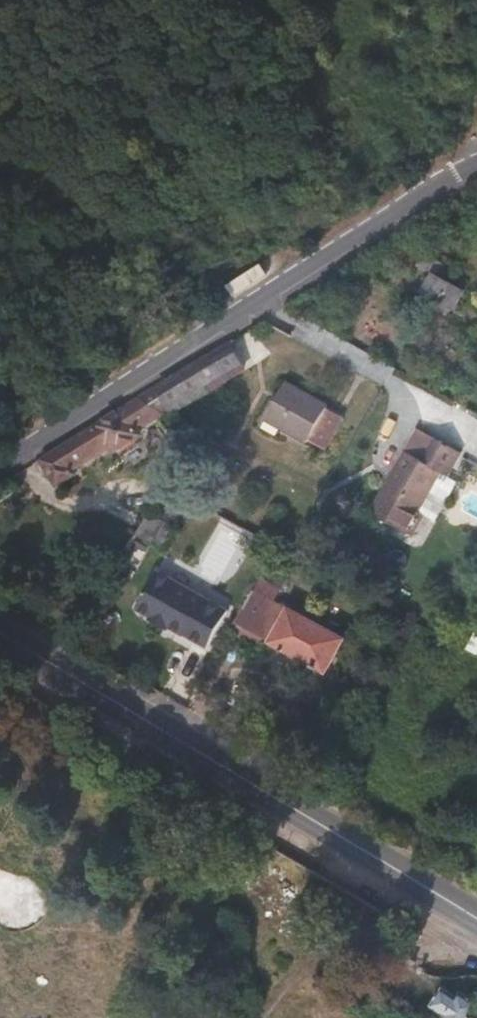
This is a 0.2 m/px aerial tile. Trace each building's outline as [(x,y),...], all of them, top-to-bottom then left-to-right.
[(424,291),(454,309),(464,291),(440,277),(448,265),(425,252),(417,266),(433,275),(424,291)] [(193,364),(157,386),(169,406),(173,413),(241,370),(226,344),(193,364)] [(328,407),(286,383),(266,419),(308,442),(309,441),(325,450),(343,418),(327,409),(328,407)] [(157,386),(138,399),(91,428),(42,460),(58,485),(76,474),(72,468),(111,443),(114,448),(139,432),(136,427),(159,411),(169,406),(157,386)] [(399,465),(390,479),(372,511),(413,534),(425,513),(420,511),(442,471),(449,475),(462,452),(431,435),(419,457),(407,450),(399,465)] [(148,514),(138,533),(157,543),(165,548),(176,528),(148,514)] [(158,572),(138,609),(154,618),(152,620),(162,625),(170,629),(171,627),(187,635),(193,624),(216,637),(230,611),(158,572)] [(346,640),(255,591),(238,624),(283,648),(328,673),(346,640)] [(434,1005),(448,1014),(446,1017),(474,1017),(476,1013),(476,998),(464,990),(460,996),(445,987),(434,1005)]
